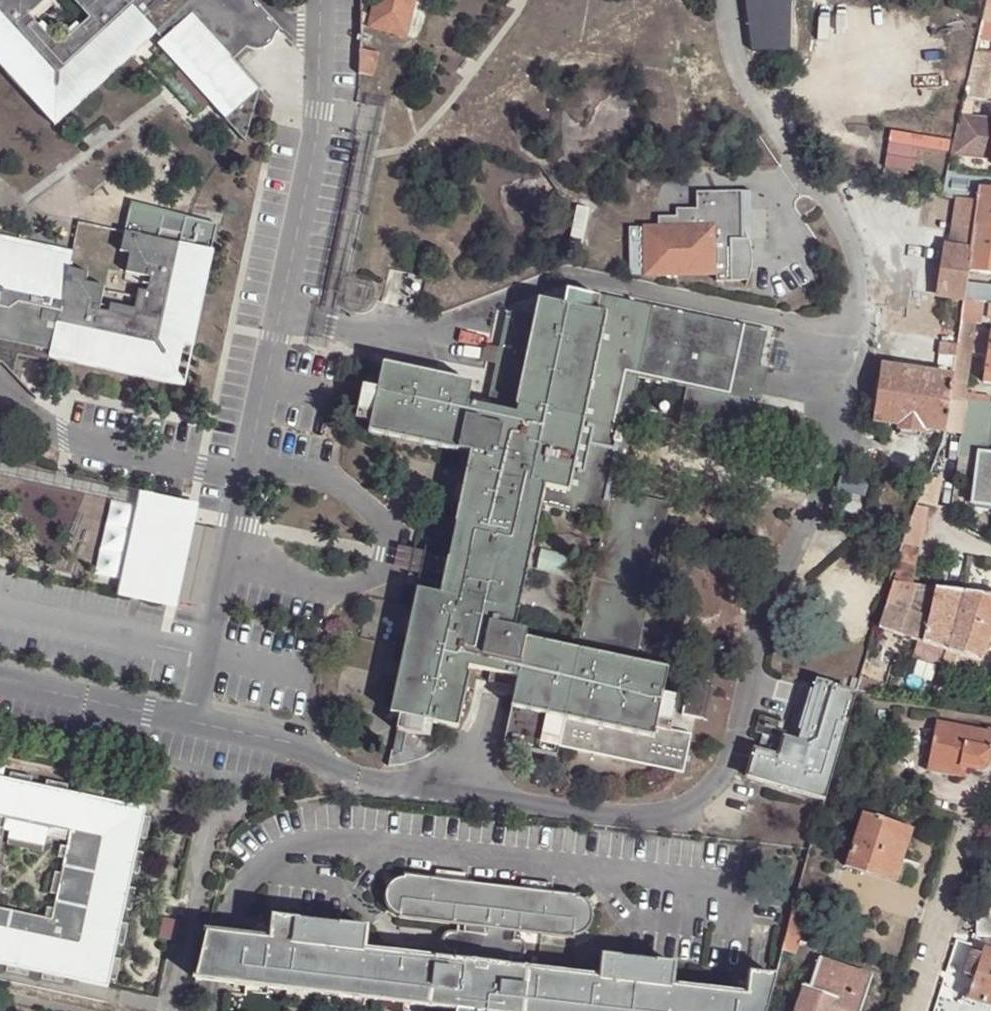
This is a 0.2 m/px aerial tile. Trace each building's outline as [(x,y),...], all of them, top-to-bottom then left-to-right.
[(26,98),(33,91),(53,113),(53,128),(54,129),(154,37),(155,37),(123,0),(74,0),(73,2),(89,20),(80,29),(77,26),(59,43),(43,25),(40,28),(35,23),(28,29),(24,25),(31,19),(49,1),(48,0),(0,0),(0,69),(26,98)] [(123,0),(155,37),(154,37),(228,118),(223,123),(243,143),(258,92),(228,59),(240,48),(243,52),(246,53),(249,54),(253,54),(256,54),(263,52),(267,49),(270,46),(273,40),(274,38),(273,35),(276,32),(279,36),(281,34),(250,0),(123,0)] [(373,15),(362,12),(362,25),(405,36),(414,0),(376,0),(373,15)] [(750,49),(789,51),(790,0),(744,0),(750,49)] [(980,37),(990,39),(990,2),(988,2),(980,37)] [(35,23),(31,19),(24,25),(28,29),(35,23)] [(373,77),(379,53),(361,50),(360,73),(373,77)] [(972,68),(966,95),(985,98),(990,72),(972,68)] [(963,121),(955,151),(990,155),(990,124),(963,121)] [(887,167),(916,168),(916,150),(949,151),(950,133),(888,131),(887,167)] [(975,227),(990,229),(990,188),(979,187),(979,188),(974,187),(973,190),(952,187),(950,198),(956,198),(978,202),(975,227)] [(675,228),(712,228),(712,275),(712,281),(744,280),(745,279),(746,275),(748,271),(749,267),(749,262),(750,262),(749,252),(749,251),(749,249),(748,247),(747,243),(746,239),(740,239),(740,193),(695,194),(695,210),(675,210),(675,218),(675,228)] [(740,193),(740,239),(746,239),(747,243),(748,247),(749,249),(750,249),(750,193),(740,193)] [(978,202),(956,198),(947,247),(945,247),(938,296),(964,300),(966,286),(967,283),(969,271),(975,227),(978,202)] [(128,216),(132,217),(134,211),(145,213),(145,212),(163,216),(162,223),(183,228),(185,221),(208,226),(208,225),(131,202),(128,216)] [(0,240),(0,363),(1,363),(35,399),(36,399),(13,376),(18,357),(49,364),(50,358),(185,390),(185,389),(177,377),(183,347),(193,349),(213,254),(211,254),(217,228),(208,226),(185,221),(183,228),(162,223),(163,216),(145,212),(145,213),(134,211),(132,217),(128,216),(120,255),(129,257),(125,276),(143,280),(141,288),(147,289),(146,296),(140,294),(135,316),(108,310),(107,316),(98,314),(104,289),(84,286),(87,276),(67,272),(71,255),(0,240)] [(657,218),(657,228),(675,228),(675,218),(657,218)] [(969,271),(990,274),(990,229),(975,227),(969,271)] [(643,230),(643,274),(643,276),(712,275),(712,228),(643,228),(643,230)] [(628,274),(643,274),(643,230),(628,229),(628,274)] [(964,300),(983,302),(990,303),(990,291),(990,289),(966,286),(964,300)] [(567,293),(565,308),(597,315),(600,300),(567,293)] [(600,300),(597,315),(607,317),(570,493),(546,488),(541,507),(606,521),(604,527),(603,528),(577,651),(635,664),(638,646),(642,630),(669,506),(611,493),(612,485),(615,486),(639,380),(686,390),(738,401),(746,367),(759,370),(767,334),(601,298),(600,300)] [(964,300),(962,320),(974,323),(980,324),(983,302),(964,300)] [(378,392),(372,424),(370,434),(458,454),(459,452),(470,455),(455,524),(456,526),(450,560),(447,560),(440,596),(417,591),(390,714),(399,717),(433,725),(458,730),(469,676),(467,676),(468,669),(489,674),(517,680),(515,689),(511,709),(565,721),(653,740),(655,730),(661,697),(667,671),(635,664),(577,651),(527,640),(528,634),(515,631),(541,507),(546,488),(570,493),(607,317),(597,315),(565,308),(539,302),(535,320),(516,409),(518,409),(516,416),(488,409),(469,406),(472,385),(384,365),(378,392)] [(507,314),(488,409),(516,416),(518,409),(516,409),(535,320),(507,314)] [(951,399),(967,401),(990,404),(990,397),(965,394),(970,353),(971,354),(975,333),(973,334),(974,323),(962,320),(958,345),(955,369),(954,379),(951,399)] [(955,369),(958,345),(939,342),(936,366),(955,369)] [(951,399),(954,379),(883,368),(878,406),(875,406),(874,411),(877,412),(876,420),(900,424),(899,435),(914,438),(915,426),(946,430),(947,425),(951,399)] [(357,421),(372,424),(378,392),(363,388),(357,421)] [(951,399),(947,425),(962,427),(963,427),(967,401),(951,399)] [(967,401),(963,427),(962,427),(959,456),(977,458),(978,452),(986,453),(990,421),(990,404),(967,401)] [(971,504),(990,506),(990,454),(986,453),(978,452),(977,458),(959,456),(956,473),(975,476),(971,504)] [(0,464),(0,478),(134,508),(116,594),(171,606),(193,505),(0,464)] [(917,509),(904,545),(920,549),(924,510),(917,509)] [(205,530),(192,527),(186,554),(199,557),(205,530)] [(205,530),(199,557),(186,554),(176,603),(199,608),(216,532),(205,530)] [(890,578),(894,585),(896,583),(914,586),(920,549),(904,545),(890,578)] [(929,578),(928,587),(939,589),(940,579),(929,578)] [(928,587),(914,586),(896,583),(894,585),(878,627),(916,642),(943,650),(946,651),(945,655),(949,657),(950,653),(960,656),(978,663),(980,664),(990,634),(990,597),(939,589),(928,587)] [(651,631),(642,630),(638,646),(647,648),(651,631)] [(938,668),(943,650),(916,642),(910,660),(938,668)] [(864,655),(859,672),(868,674),(872,658),(864,655)] [(974,671),(978,663),(960,656),(958,666),(974,671)] [(486,684),(515,689),(517,680),(489,674),(486,684)] [(858,675),(853,694),(865,695),(870,679),(858,675)] [(688,680),(680,717),(703,722),(711,684),(688,680)] [(849,708),(853,696),(830,689),(814,742),(805,746),(782,739),(781,743),(761,737),(756,752),(753,752),(745,778),(823,802),(829,780),(849,708)] [(853,696),(849,708),(852,708),(863,705),(865,695),(853,694),(853,696)] [(677,700),(661,697),(655,730),(669,733),(677,700)] [(429,739),(433,725),(399,717),(396,732),(429,739)] [(669,733),(655,730),(653,740),(565,721),(559,748),(682,776),(690,737),(669,733)] [(959,775),(962,765),(968,766),(981,769),(987,768),(990,764),(990,760),(990,730),(988,730),(936,721),(927,770),(959,775)] [(5,969),(4,975),(26,979),(27,973),(41,976),(39,982),(61,987),(62,980),(106,990),(108,982),(114,984),(119,962),(112,961),(115,947),(122,948),(126,927),(120,926),(123,912),(129,913),(134,891),(127,890),(130,875),(137,877),(141,855),(135,854),(138,840),(144,842),(149,820),(143,819),(144,811),(100,802),(101,796),(80,791),(79,797),(65,794),(66,788),(44,783),(43,790),(28,787),(30,780),(8,776),(7,782),(0,781),(4,763),(0,763),(0,967),(5,969)] [(962,765),(959,775),(965,776),(968,766),(962,765)] [(898,877),(902,864),(904,858),(912,828),(864,813),(847,866),(866,872),(867,872),(869,868),(898,877)] [(907,865),(902,864),(898,877),(869,868),(867,872),(866,872),(865,874),(900,885),(907,865)] [(772,977),(750,974),(747,997),(672,987),(674,965),(602,957),(599,978),(511,968),(513,958),(515,940),(516,931),(573,938),(574,936),(579,936),(585,933),(591,927),(594,920),(594,916),(593,911),(590,906),(586,901),(579,899),(579,896),(406,875),(405,878),(400,878),(396,879),(390,885),(388,887),(385,896),(386,902),(390,909),(395,913),(401,915),(400,917),(458,925),(456,934),(454,952),(453,961),(364,950),(367,929),(273,918),(270,939),(230,935),(207,932),(196,978),(220,981),(457,1010),(456,1010),(764,1010),(772,977)] [(976,908),(976,918),(990,919),(990,908),(976,908)] [(793,913),(786,937),(799,940),(809,943),(816,919),(793,913)] [(990,935),(990,919),(976,918),(975,935),(990,935)] [(448,951),(454,952),(456,934),(450,933),(451,929),(446,928),(446,932),(443,935),(441,939),(441,945),(443,950),(443,954),(448,955),(448,951)] [(521,941),(515,940),(513,958),(518,959),(518,963),(523,963),(523,959),(525,958),(526,955),(528,950),(527,945),(526,942),(526,938),(521,937),(521,941)] [(786,937),(782,951),(795,954),(799,940),(786,937)] [(990,1006),(990,950),(983,947),(981,953),(974,976),(969,992),(967,998),(979,1002),(990,1006)] [(964,973),(974,976),(981,953),(971,950),(964,973)] [(871,976),(819,958),(808,988),(802,986),(794,1010),(859,1010),(871,976)] [(977,1006),(979,1002),(967,998),(969,992),(964,990),(961,999),(959,998),(958,1002),(961,1003),(961,1001),(977,1006)]
